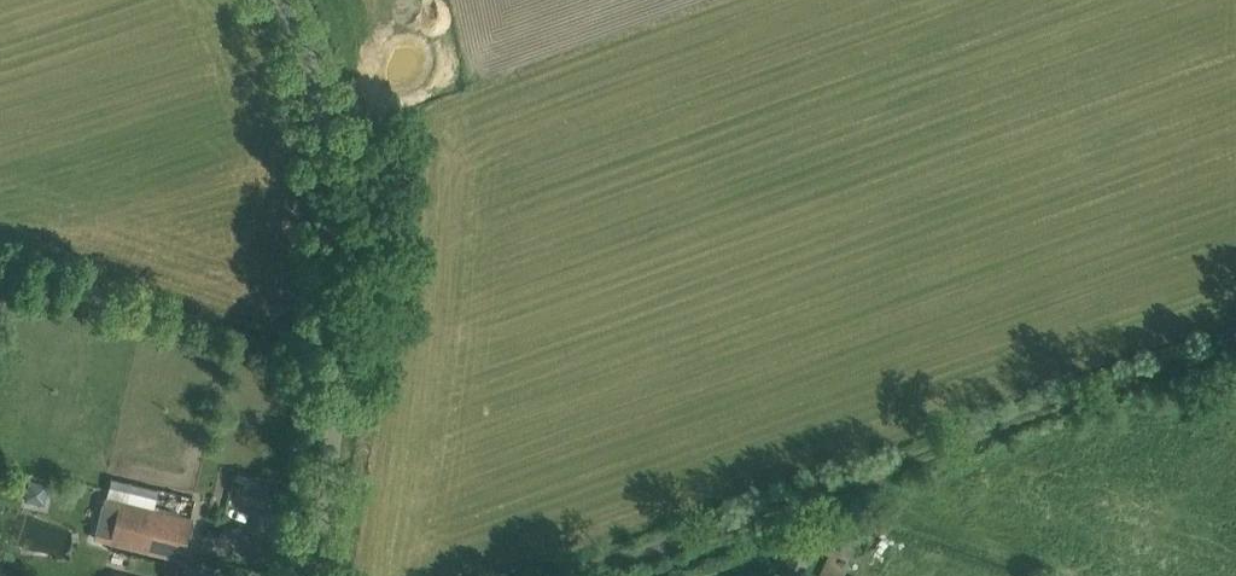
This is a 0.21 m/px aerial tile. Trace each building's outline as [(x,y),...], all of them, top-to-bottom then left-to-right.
[(43,502),(47,482),(30,477),(25,498),(43,502)] [(103,497),(93,537),(110,541),(181,559),(190,519),(167,513),(134,505),(121,502),(120,501),(103,497)] [(794,543),(780,573),(786,575),(800,575),(812,551),(794,543)]
